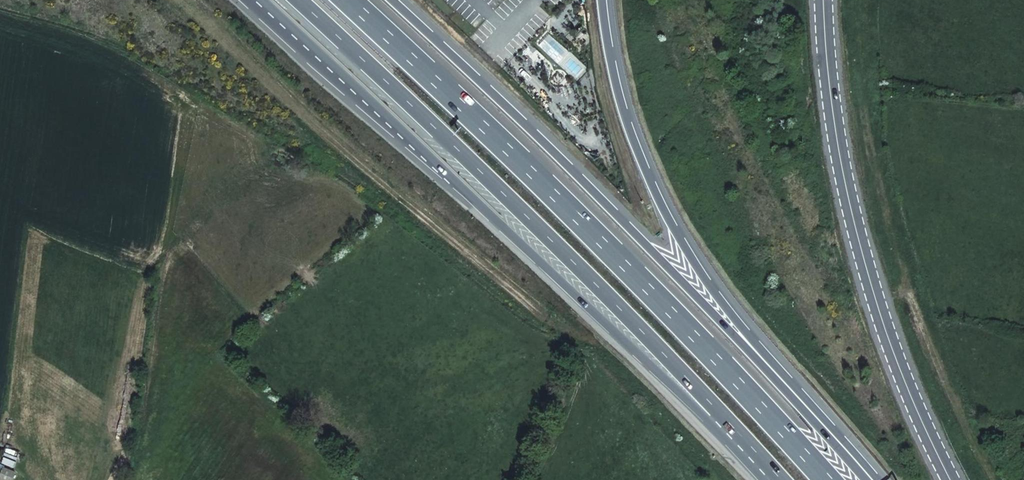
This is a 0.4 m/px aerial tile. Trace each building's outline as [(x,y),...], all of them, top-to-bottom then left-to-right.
[(584,23),(577,17),(569,24),(576,31),(584,23)] [(9,463),(1,462),(0,468),(0,475),(7,476),(9,463)]
